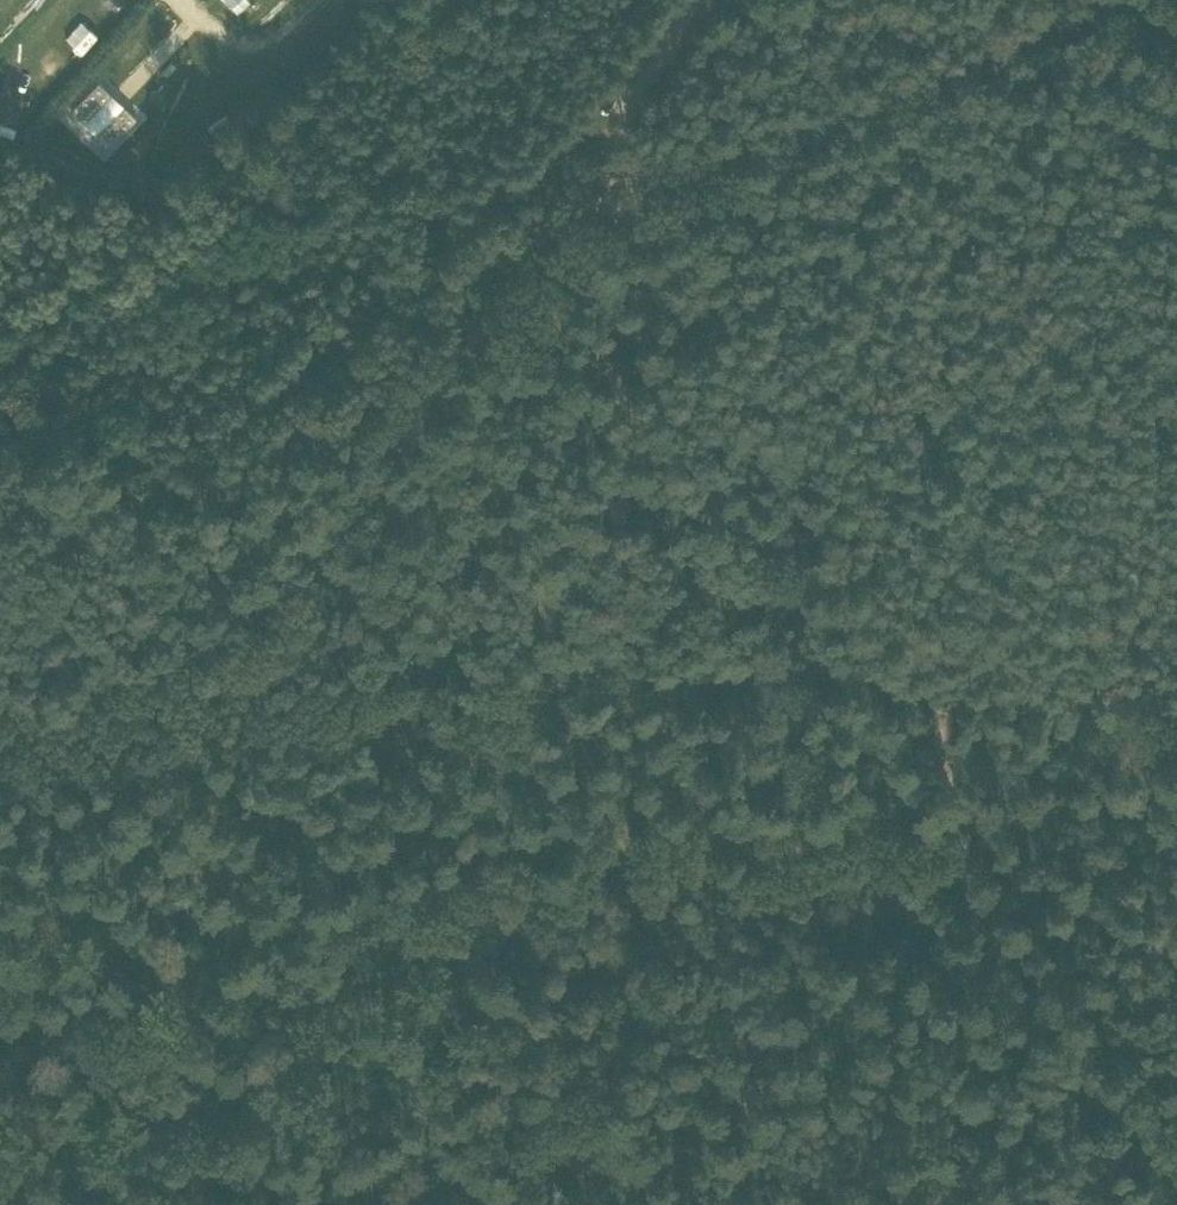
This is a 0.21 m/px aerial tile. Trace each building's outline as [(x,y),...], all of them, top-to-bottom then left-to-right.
[(99,80),(72,109),(110,146),(137,117),(99,80)] [(33,110),(23,97),(0,115),(0,116),(10,128),(33,110)]
